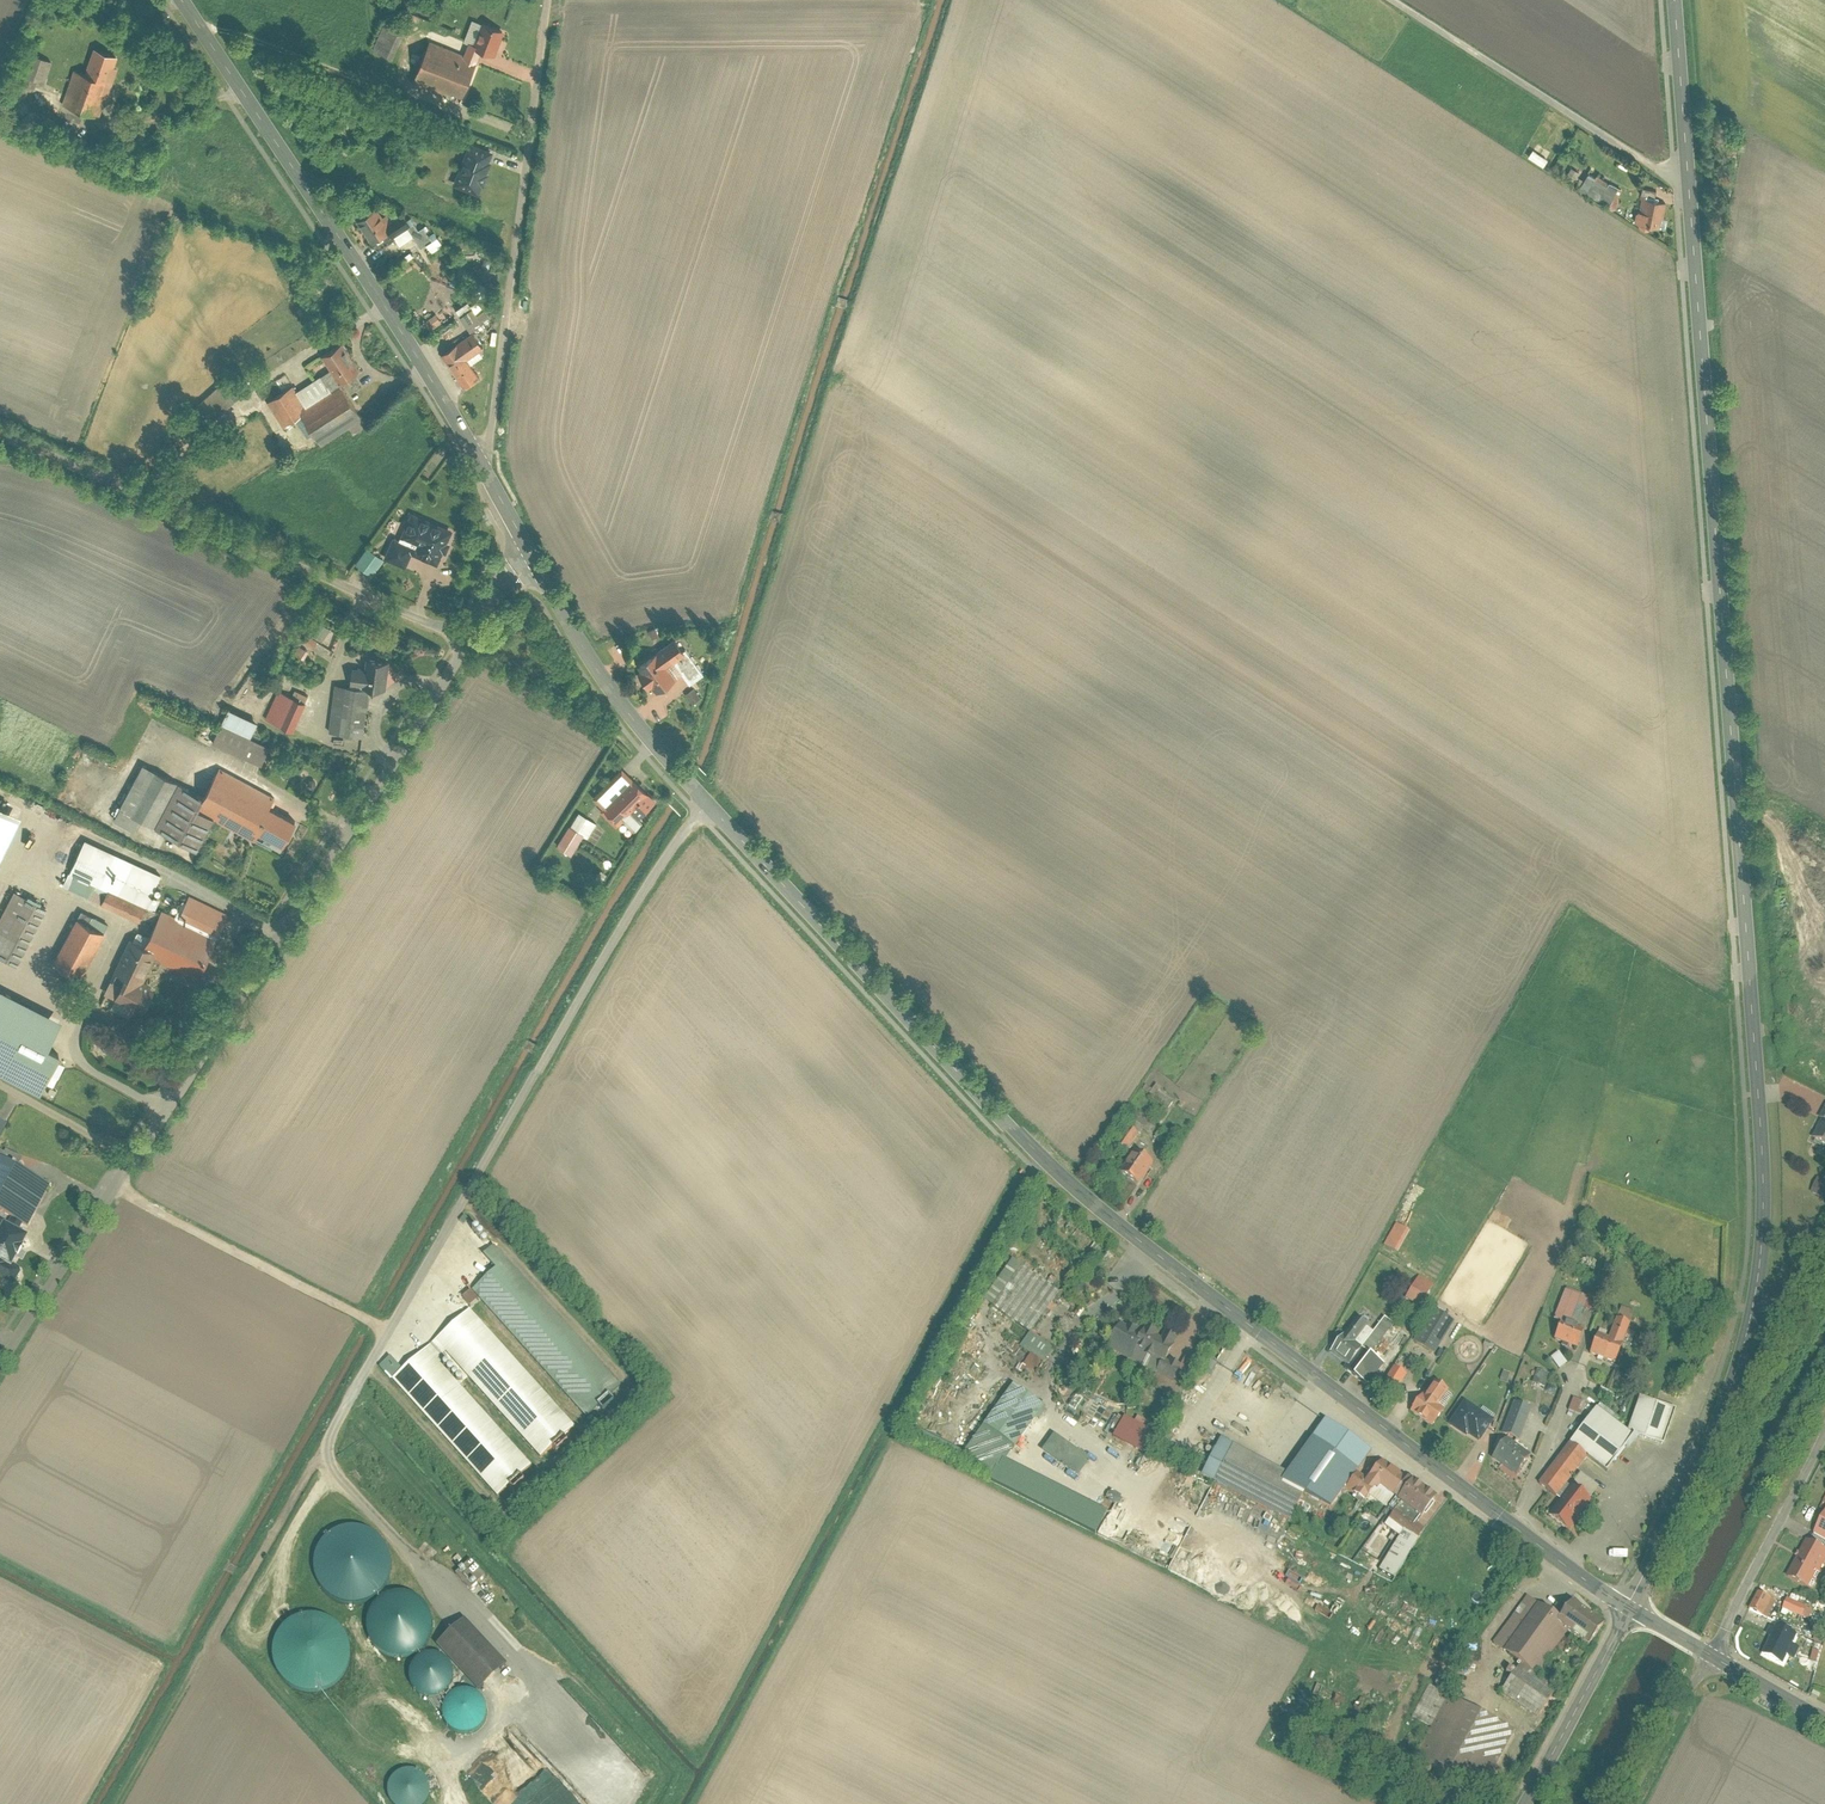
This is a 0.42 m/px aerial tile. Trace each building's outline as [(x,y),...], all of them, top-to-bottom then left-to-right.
[(469,55),(432,41),(417,76),(467,96),(487,47),(500,52),(510,27),(478,14),(468,38),(475,40),(469,55)] [(389,15),(374,48),(392,56),(407,23),(389,15)] [(78,66),(65,102),(102,115),(109,92),(113,93),(123,64),(119,63),(123,51),(100,44),(91,70),(78,66)] [(58,58),(42,52),(31,83),(40,87),(43,78),(50,81),(58,58)] [(458,185),(482,193),(497,150),(472,142),(458,185)] [(1546,165),(1550,158),(1535,148),(1530,155),(1546,165)] [(449,179),(457,181),(462,162),(454,160),(449,179)] [(1609,191),(1614,181),(1601,175),(1596,184),(1609,191)] [(1614,207),(1625,187),(1614,181),(1609,191),(1603,201),(1614,207)] [(1668,201),(1651,198),(1647,222),(1664,225),(1668,201)] [(380,207),(360,219),(374,243),(395,231),(380,207)] [(396,232),(404,244),(416,236),(422,246),(435,238),(427,226),(422,229),(415,219),(396,232)] [(429,242),(434,251),(446,244),(441,235),(429,242)] [(480,281),(475,294),(487,298),(492,285),(480,281)] [(459,309),(474,330),(493,316),(481,300),(474,305),(470,300),(459,309)] [(426,323),(431,330),(443,321),(438,315),(426,323)] [(467,387),(483,376),(471,358),(487,347),(476,331),(444,353),(467,387)] [(332,367),(342,384),(364,371),(345,339),(323,352),(332,367)] [(297,388),(310,408),(345,387),(342,384),(332,367),(297,388)] [(236,372),(224,385),(240,400),(252,388),(236,372)] [(310,408),(297,388),(295,384),(268,401),(283,426),(304,413),(304,412),(310,408)] [(304,413),(323,443),(366,417),(347,386),(345,387),(310,408),(304,412),(304,413)] [(384,552),(407,563),(413,549),(439,561),(455,528),(413,508),(398,539),(392,536),(384,552)] [(368,546),(357,562),(373,573),(384,557),(368,546)] [(650,628),(652,635),(658,633),(655,625),(650,628)] [(321,638),(308,630),(303,638),(317,646),(321,638)] [(639,663),(658,688),(676,675),(666,662),(672,657),(685,647),(675,635),(639,663)] [(672,657),(689,680),(702,670),(685,647),(672,657)] [(356,664),(355,684),(374,685),(391,686),(392,657),(369,656),(368,665),(356,664)] [(337,683),(335,729),(371,731),(374,685),(355,684),(337,683)] [(685,691),(692,701),(700,695),(693,685),(685,691)] [(296,686),(293,694),(311,700),(314,693),(296,686)] [(293,694),(281,689),(269,718),(299,730),(311,700),(293,694)] [(226,721),(255,735),(264,718),(234,704),(226,721)] [(255,735),(226,721),(216,740),(264,764),(274,744),(255,735)] [(146,819),(160,827),(185,781),(148,761),(118,816),(141,828),(146,819)] [(281,796),(222,764),(208,790),(187,778),(185,781),(160,827),(202,849),(220,818),(258,838),(264,828),(293,843),(306,819),(277,803),(281,796)] [(592,796),(622,828),(653,799),(622,767),(592,796)] [(0,799),(0,870),(27,811),(0,799)] [(571,824),(589,835),(597,821),(580,810),(571,824)] [(569,825),(559,843),(573,851),(583,834),(569,825)] [(88,836),(73,868),(101,881),(115,888),(150,905),(166,873),(88,836)] [(95,895),(101,881),(73,868),(67,881),(95,895)] [(19,887),(0,924),(0,952),(22,963),(52,904),(19,887)] [(150,905),(115,888),(108,903),(143,920),(150,905)] [(192,892),(180,917),(221,938),(234,913),(192,892)] [(180,917),(165,910),(150,940),(139,934),(122,967),(132,972),(138,975),(148,980),(160,956),(202,977),(221,938),(180,917)] [(111,929),(85,916),(63,960),(89,973),(111,929)] [(109,992),(120,997),(132,972),(122,967),(109,992)] [(138,975),(135,981),(145,986),(148,980),(138,975)] [(125,995),(155,1011),(163,995),(145,986),(135,981),(133,980),(125,995)] [(47,1092),(68,1052),(51,1042),(64,1017),(0,983),(0,1067),(47,1092)] [(1156,1104),(1171,1109),(1174,1101),(1159,1095),(1156,1104)] [(1813,1140),(1824,1147),(1824,1117),(1813,1140)] [(11,1124),(0,1118),(0,1135),(5,1137),(11,1124)] [(1120,1145),(1128,1152),(1142,1135),(1134,1128),(1120,1145)] [(33,1227),(56,1183),(28,1169),(30,1164),(0,1149),(0,1210),(33,1227)] [(1125,1175),(1144,1186),(1158,1161),(1139,1150),(1125,1175)] [(1824,1198),(1824,1181),(1820,1178),(1813,1193),(1824,1198)] [(1396,1224),(1386,1247),(1402,1254),(1412,1230),(1396,1224)] [(13,1225),(0,1250),(0,1258),(2,1259),(21,1269),(37,1237),(13,1225)] [(624,1384),(498,1242),(486,1253),(500,1270),(478,1290),(589,1415),(624,1384)] [(0,1263),(0,1275),(14,1282),(21,1269),(2,1259),(0,1263)] [(1014,1261),(987,1304),(1036,1333),(1062,1290),(1014,1261)] [(1407,1298),(1420,1306),(1431,1287),(1418,1280),(1407,1298)] [(1564,1322),(1555,1341),(1576,1350),(1584,1332),(1577,1329),(1586,1308),(1584,1307),(1588,1298),(1569,1290),(1556,1319),(1564,1322)] [(583,1426),(479,1310),(409,1371),(400,1380),(505,1497),(538,1468),(447,1366),(457,1357),(547,1457),(583,1426)] [(1416,1341),(1435,1351),(1451,1322),(1432,1312),(1416,1341)] [(1330,1352),(1348,1367),(1363,1348),(1356,1343),(1368,1327),(1358,1317),(1330,1352)] [(1596,1335),(1589,1354),(1617,1365),(1633,1322),(1618,1317),(1610,1340),(1596,1335)] [(1365,1344),(1374,1351),(1394,1325),(1384,1318),(1365,1344)] [(1128,1324),(1113,1351),(1178,1386),(1184,1376),(1179,1374),(1186,1362),(1172,1354),(1180,1339),(1153,1325),(1148,1334),(1128,1324)] [(1048,1367),(1060,1354),(1035,1332),(1023,1346),(1048,1367)] [(1347,1370),(1368,1385),(1383,1365),(1363,1350),(1347,1370)] [(1561,1370),(1570,1364),(1562,1352),(1553,1358),(1561,1370)] [(409,1371),(398,1359),(389,1367),(400,1380),(409,1371)] [(1207,1359),(1202,1372),(1215,1377),(1220,1364),(1207,1359)] [(1383,1387),(1396,1395),(1408,1376),(1395,1368),(1383,1387)] [(1550,1376),(1539,1370),(1534,1381),(1545,1386),(1550,1376)] [(1442,1412),(1437,1408),(1447,1391),(1436,1384),(1430,1395),(1424,1391),(1410,1412),(1434,1426),(1442,1412)] [(1102,1534),(1113,1510),(1015,1467),(1045,1401),(1008,1385),(973,1464),(998,1475),(993,1485),(1102,1534)] [(1602,1387),(1598,1394),(1609,1401),(1613,1394),(1602,1387)] [(1594,1510),(1589,1506),(1595,1499),(1593,1498),(1601,1485),(1581,1473),(1591,1457),(1610,1470),(1639,1436),(1662,1446),(1677,1409),(1641,1398),(1631,1429),(1601,1405),(1541,1484),(1562,1499),(1550,1518),(1572,1531),(1581,1517),(1587,1520),(1594,1510)] [(1570,1411),(1580,1415),(1584,1402),(1574,1398),(1570,1411)] [(1504,1432),(1521,1438),(1532,1407),(1515,1401),(1504,1432)] [(1451,1425),(1477,1442),(1492,1419),(1466,1402),(1451,1425)] [(1138,1418),(1136,1422),(1128,1418),(1117,1439),(1150,1457),(1163,1431),(1138,1418)] [(1303,1496),(1330,1504),(1371,1451),(1327,1418),(1286,1471),(1222,1441),(1201,1476),(1289,1520),(1303,1496)] [(1046,1453),(1082,1479),(1095,1462),(1059,1435),(1046,1453)] [(1501,1439),(1489,1458),(1515,1474),(1528,1455),(1501,1439)] [(1367,1484),(1393,1501),(1408,1478),(1382,1461),(1367,1484)] [(1399,1502),(1425,1519),(1440,1496),(1414,1479),(1399,1502)] [(1379,1568),(1392,1577),(1421,1533),(1393,1514),(1385,1526),(1400,1535),(1379,1568)] [(1787,1573),(1812,1586),(1824,1562),(1824,1514),(1812,1538),(1807,1535),(1787,1573)] [(386,1595),(392,1588),(397,1579),(399,1570),(399,1560),(396,1550),(391,1542),(384,1535),(376,1531),(366,1528),(356,1528),(347,1531),(338,1536),(332,1543),(327,1552),(325,1562),(325,1571),(328,1581),(333,1589),(340,1596),(348,1601),(358,1603),(368,1603),(377,1600),(386,1595)] [(1760,1589),(1748,1613),(1763,1620),(1774,1596),(1760,1589)] [(1789,1593),(1785,1601),(1805,1611),(1809,1602),(1789,1593)] [(431,1643),(436,1635),(438,1627),(437,1619),(435,1610),(430,1603),(423,1598),(415,1595),(406,1594),(398,1596),(390,1600),(384,1606),(380,1613),(378,1621),(378,1630),(381,1638),(386,1645),(393,1650),(401,1653),(409,1654),(418,1653),(425,1649),(431,1643)] [(1525,1599),(1493,1645),(1535,1674),(1564,1633),(1553,1625),(1556,1620),(1525,1599)] [(1599,1624),(1568,1603),(1556,1620),(1553,1625),(1564,1633),(1584,1646),(1599,1624)] [(347,1680),(353,1672),(356,1663),(357,1653),(355,1644),(351,1635),(345,1628),(337,1622),(328,1619),(319,1618),(309,1620),(300,1624),(293,1630),(288,1638),(284,1647),(284,1657),(285,1666),(289,1675),(295,1682),(303,1687),(312,1691),(322,1692),(331,1690),(340,1686),(347,1680)] [(508,1660),(468,1621),(441,1648),(481,1688),(508,1660)] [(1800,1636),(1776,1625),(1763,1655),(1787,1665),(1800,1636)] [(433,1697),(440,1695),(446,1690),(450,1684),(451,1677),(450,1669),(447,1663),(442,1658),(435,1655),(427,1655),(420,1657),(414,1662),(411,1668),(409,1675),(410,1682),(413,1689),(419,1694),(426,1696),(433,1697)] [(463,1732),(470,1730),(476,1725),(480,1719),(482,1712),(481,1705),(477,1698),(472,1693),(465,1690),(458,1690),(451,1692),(445,1697),(441,1703),(439,1710),(440,1718),(444,1724),(449,1729),(456,1732),(463,1732)] [(1513,1732),(1451,1698),(1416,1761),(1479,1795),(1513,1732)] [(425,1769),(390,1780),(398,1803),(437,1803),(425,1769)]
